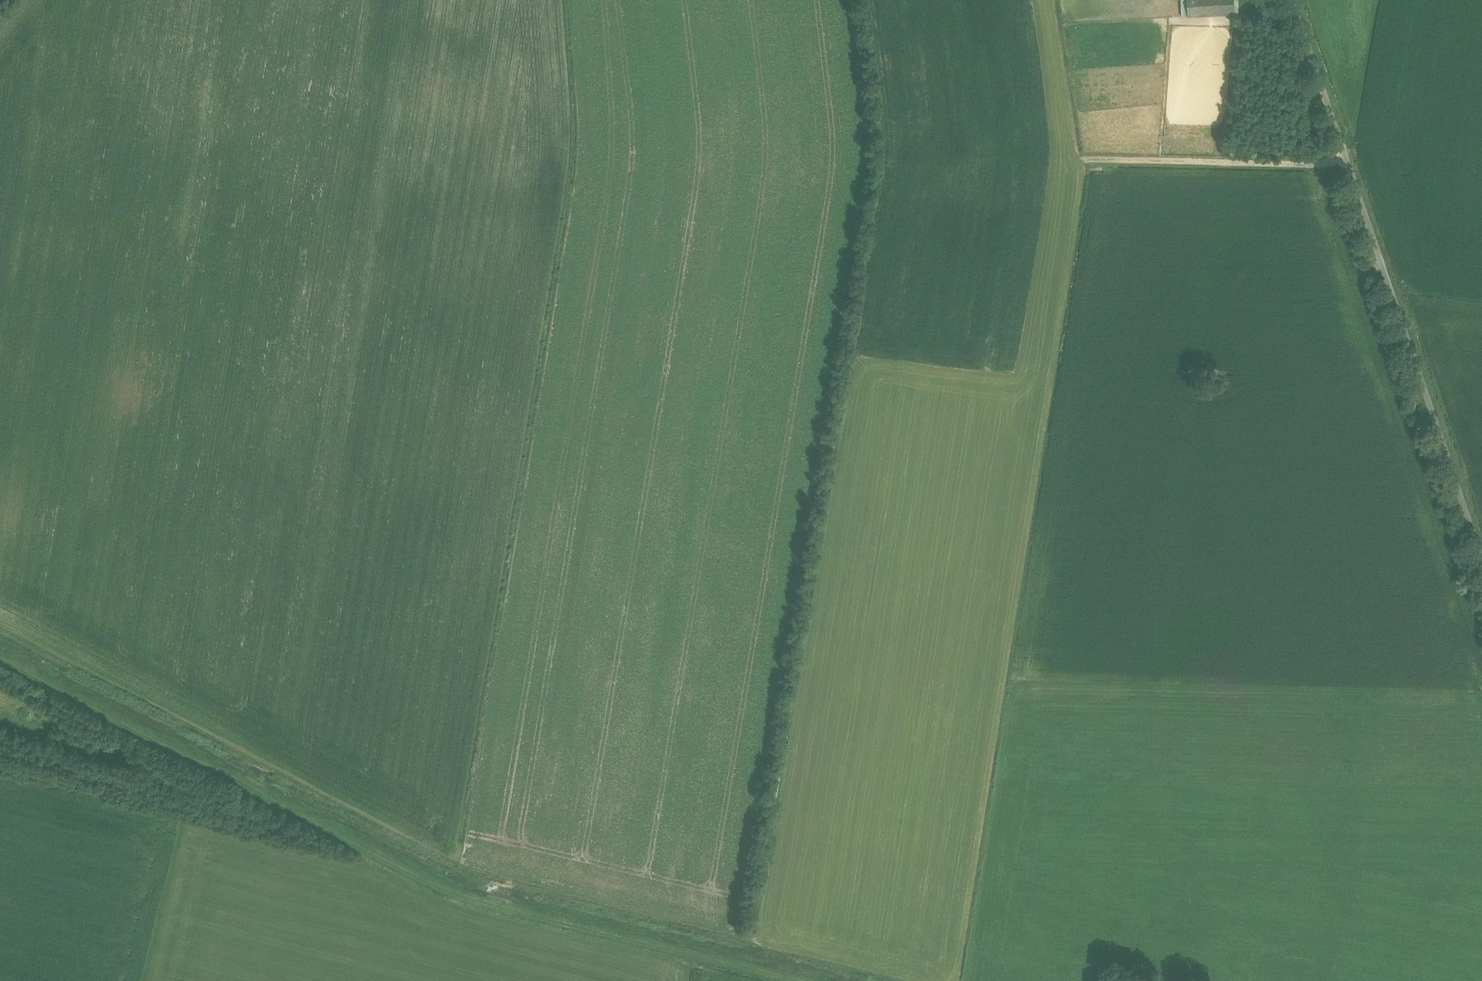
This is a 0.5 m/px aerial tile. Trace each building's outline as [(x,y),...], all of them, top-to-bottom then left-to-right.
[(1188,16),(1234,13),(1233,0),(1181,0),(1182,14),(1188,14),(1188,16)]
